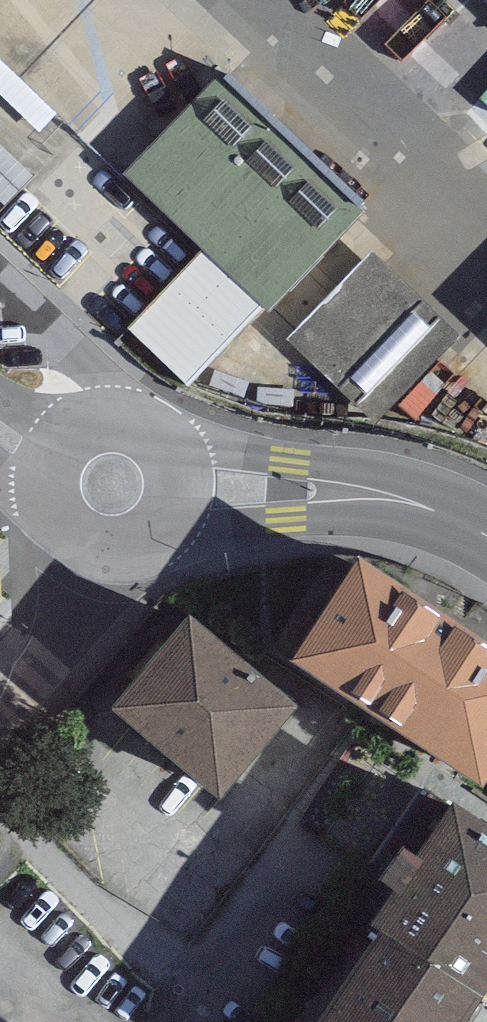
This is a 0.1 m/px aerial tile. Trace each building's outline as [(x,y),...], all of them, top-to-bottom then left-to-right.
[(1,222),(79,136),(9,73),(0,83),(0,221),(1,222)] [(230,77),(127,183),(206,259),(129,339),(192,400),(372,214),(230,77)] [(371,423),(450,334),(369,263),(291,351),(371,423)] [(486,786),(486,650),(359,567),(292,671),(482,794),(486,786)] [(297,715),(190,626),(112,717),(220,807),(297,715)] [(454,808),(417,863),(402,854),(377,890),(392,900),(374,928),(381,933),(484,1002),(486,997),(486,831),(454,808)] [(381,933),(323,1021),(470,1021),(484,1002),(381,933)]
